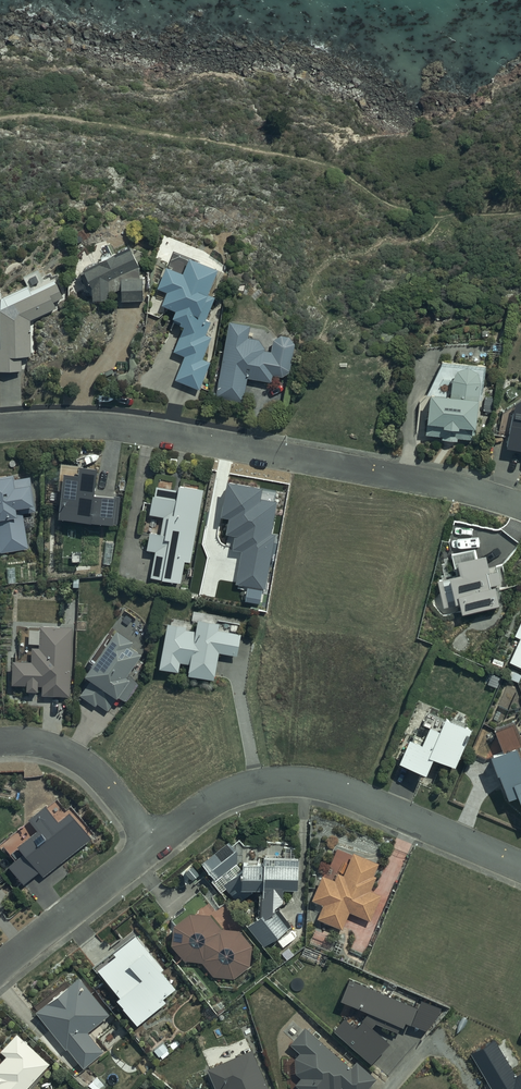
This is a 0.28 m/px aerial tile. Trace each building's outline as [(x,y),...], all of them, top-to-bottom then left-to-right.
[(101,266),(102,268),(99,270),(100,272),(98,273),(96,269),(85,275),(87,279),(84,280),(94,298),(94,309),(110,309),(110,302),(122,296),(122,310),(144,309),(144,286),(141,286),(141,277),(131,257),(129,258),(127,254),(118,259),(120,263),(115,265),(114,262),(111,264),(110,261),(101,266)] [(190,267),(184,283),(167,276),(159,296),(168,300),(163,313),(177,319),(174,328),(182,331),(181,334),(184,335),(175,359),(186,364),(176,387),(200,398),(211,370),(203,367),(212,344),(207,342),(212,330),(207,328),(216,304),(209,302),(219,279),(213,276),(190,267)] [(3,311),(3,327),(2,327),(2,354),(0,354),(0,377),(23,377),(23,362),(33,362),(33,326),(59,313),(57,308),(67,302),(59,287),(58,287),(57,284),(3,311)] [(275,382),(284,383),(292,379),(296,351),(292,344),(282,342),(275,348),(273,358),(267,357),(260,346),(250,344),(252,332),(231,328),(218,403),(246,408),(250,385),(273,389),(275,382)] [(427,441),(442,443),(442,446),(458,447),(458,445),(475,447),(481,388),(481,387),(481,386),(480,385),(480,384),(480,383),(479,382),(478,381),(477,380),(477,379),(476,378),(475,378),(474,377),(473,376),(472,376),(471,376),(469,376),(468,375),(467,375),(466,375),(465,376),(464,376),(463,376),(462,376),(461,377),(460,378),(459,378),(458,379),(457,380),(456,381),(455,381),(455,382),(454,383),(454,385),(453,386),(453,387),(451,405),(431,403),(427,441)] [(64,464),(60,518),(118,523),(120,491),(94,489),(97,458),(80,457),(79,465),(64,464)] [(0,476),(0,540),(2,552),(30,547),(24,513),(38,510),(32,475),(16,478),(15,473),(0,476)] [(154,492),(151,511),(164,513),(161,531),(151,529),(148,546),(156,548),(152,574),(183,579),(186,557),(192,558),(204,484),(180,480),(179,486),(158,482),(156,493),(154,492)] [(462,611),(500,603),(495,581),(500,580),(497,562),(489,564),(485,544),(458,549),(461,563),(450,566),(457,602),(460,601),(462,611)] [(173,614),(172,620),(168,620),(162,666),(179,668),(181,659),(192,660),(190,673),(216,676),(219,648),(238,651),(241,632),(218,629),(219,620),(199,618),(197,628),(188,627),(188,623),(185,623),(186,615),(173,614)] [(71,692),(73,623),(41,622),(40,644),(33,643),(33,657),(14,657),(14,681),(28,681),(28,687),(39,687),(39,681),(43,682),(43,691),(71,692)] [(118,696),(120,694),(126,698),(138,680),(128,673),(142,653),(130,644),(133,639),(118,629),(86,674),(91,678),(81,692),(96,703),(98,700),(108,707),(116,695),(118,696)] [(510,659),(520,664),(520,635),(510,659)] [(410,735),(400,758),(425,769),(433,751),(455,761),(471,724),(428,705),(422,718),(430,722),(422,740),(410,735)] [(504,746),(492,751),(499,769),(500,769),(510,794),(520,790),(520,793),(520,754),(515,739),(520,737),(520,735),(513,716),(495,723),(504,746)] [(95,833),(71,803),(67,807),(57,795),(3,838),(18,856),(10,862),(25,881),(40,868),(44,873),(95,833)] [(230,837),(204,859),(217,875),(238,857),(238,846),(230,837)] [(324,902),(319,915),(343,926),(350,909),(370,918),(382,892),(370,887),(376,873),(373,872),(378,861),(354,850),(344,872),(339,870),(336,877),(323,872),(312,897),(324,902)] [(267,859),(245,858),(244,868),(226,882),(240,898),(253,888),(253,883),(264,883),(264,890),(284,891),(284,884),(299,884),(300,854),(267,852),(267,859)] [(249,921),(265,942),(288,923),(272,903),(249,921)] [(239,927),(221,926),(210,913),(190,911),(173,924),(172,943),(184,958),(202,960),(213,973),(234,976),(250,963),(252,942),(239,927)] [(117,953),(100,967),(123,994),(119,997),(125,1005),(124,1005),(138,1022),(168,998),(165,995),(178,985),(163,967),(165,965),(138,932),(115,950),(117,953)] [(109,1012),(80,975),(36,1010),(66,1047),(67,1046),(83,1065),(102,1050),(86,1030),(109,1012)] [(346,1014),(334,1027),(372,1059),(391,1038),(374,1024),(377,1020),(399,1029),(401,1022),(404,1023),(406,1018),(411,1020),(417,1004),(350,975),(341,995),(369,1008),(357,1024),(346,1014)] [(305,1024),(289,1042),(299,1051),(295,1056),(295,1071),(301,1076),(294,1084),(300,1088),(339,1088),(341,1086),(344,1088),(366,1088),(377,1077),(357,1059),(351,1065),(305,1024)] [(52,1061),(17,1031),(1,1049),(7,1054),(0,1061),(0,1076),(0,1077),(0,1088),(27,1088),(52,1061)] [(471,1051),(494,1088),(520,1088),(520,1071),(517,1073),(495,1037),(471,1051)]
